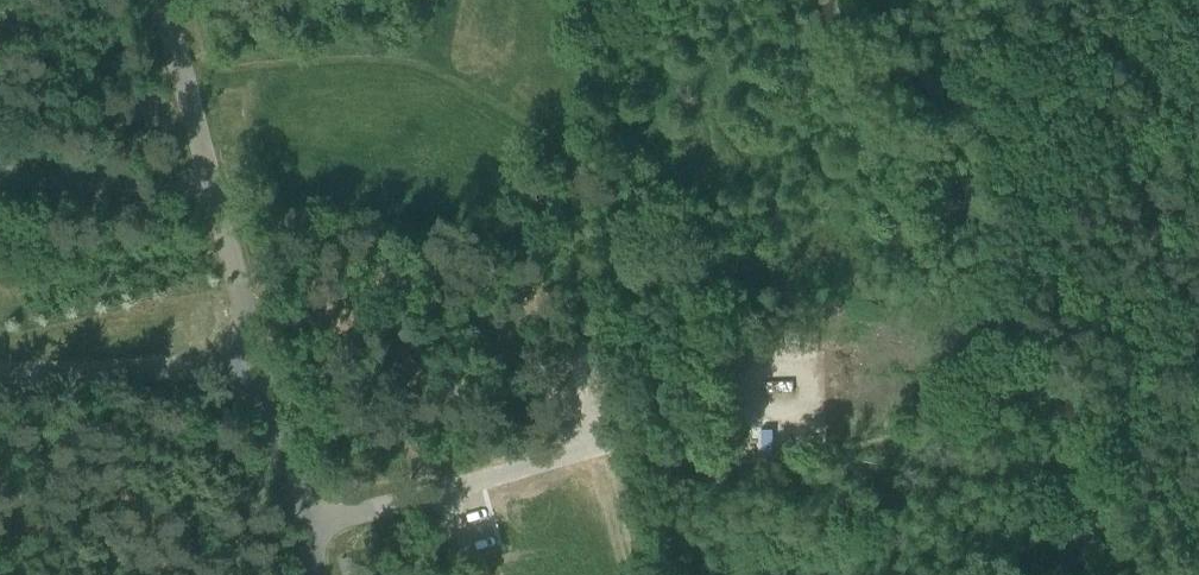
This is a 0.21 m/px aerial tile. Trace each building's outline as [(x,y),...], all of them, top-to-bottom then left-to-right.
[(574,484),(479,506),(486,539),(478,541),(486,574),(595,574),(574,484)]
